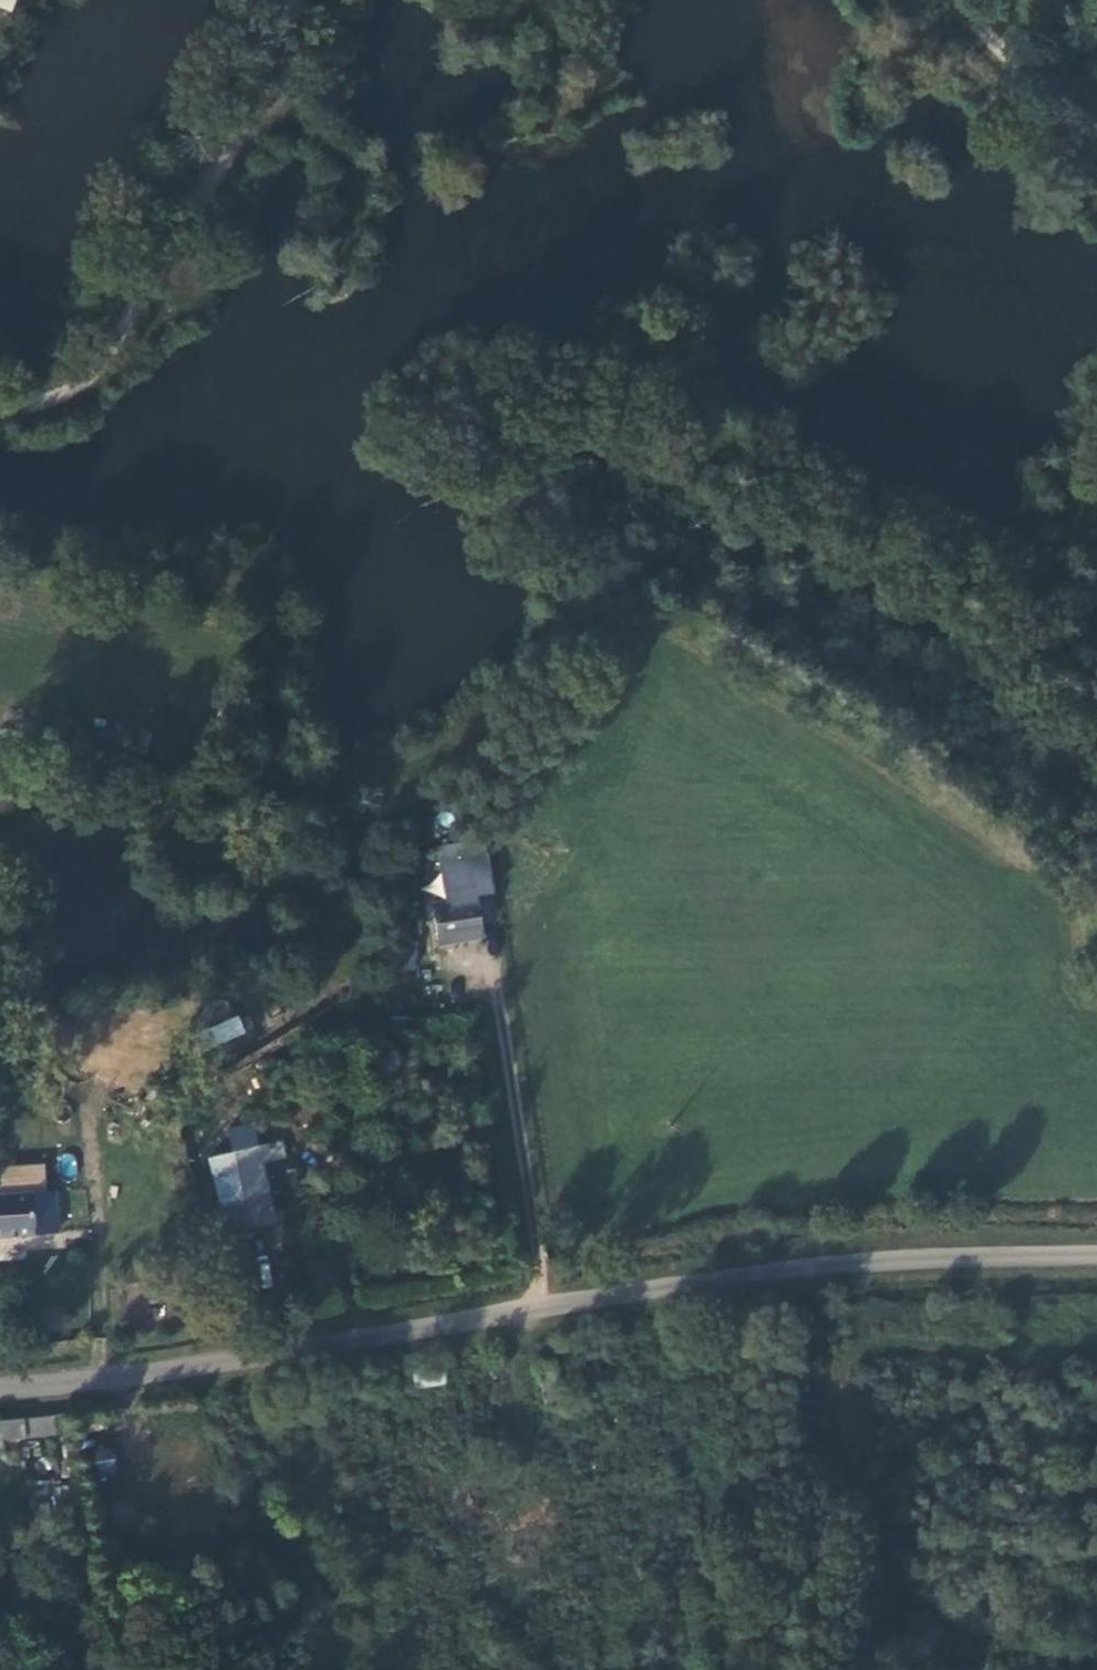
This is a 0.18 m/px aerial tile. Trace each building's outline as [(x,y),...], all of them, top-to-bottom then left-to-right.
[(12,11),(16,0),(0,0),(0,7),(12,11)] [(485,854),(443,862),(451,901),(436,903),(441,938),(467,933),(468,937),(484,933),(476,893),(492,890),(485,854)] [(197,1032),(204,1050),(246,1033),(239,1016),(197,1032)] [(261,1161),(215,1171),(222,1203),(268,1193),(261,1161)] [(57,1232),(55,1193),(0,1196),(0,1235),(57,1232)] [(269,1198),(222,1210),(227,1232),(275,1220),(269,1198)] [(443,1368),(416,1370),(417,1387),(445,1384),(443,1368)] [(0,1423),(0,1437),(57,1433),(56,1419),(0,1423)]
